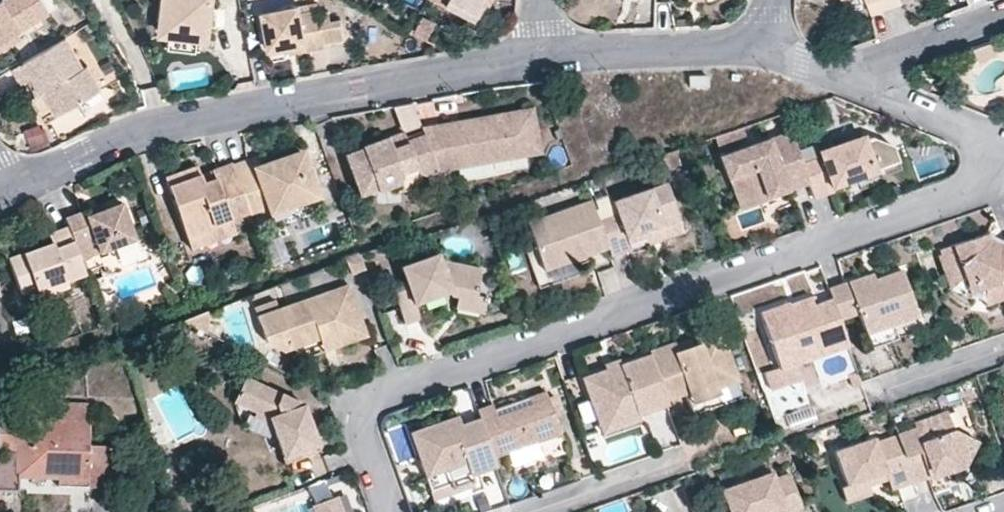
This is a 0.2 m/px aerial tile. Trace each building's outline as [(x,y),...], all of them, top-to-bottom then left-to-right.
[(13,31),(48,11),(41,0),(0,0),(0,38),(13,31)] [(162,19),(160,32),(168,33),(203,37),(209,38),(210,24),(215,24),(216,6),(212,6),(213,0),(165,0),(162,19)] [(444,3),(475,20),(480,10),(459,0),(446,0),(444,3)] [(480,10),(485,0),(459,0),(480,10)] [(873,10),(889,4),(888,0),(869,0),(873,10)] [(315,10),(314,3),(298,5),(299,13),(315,10)] [(315,10),(299,13),(298,5),(261,11),(267,48),(286,45),(304,41),(305,50),(322,47),(322,44),(342,41),(339,21),(328,22),(327,12),(317,14),(317,9),(315,10)] [(203,37),(168,33),(165,46),(202,52),(203,37)] [(63,37),(21,62),(30,77),(40,92),(31,98),(44,120),(99,88),(85,65),(82,67),(63,37)] [(286,45),(288,53),(305,50),(304,41),(286,45)] [(707,76),(689,76),(690,86),(707,86),(707,76)] [(434,168),(471,161),(514,154),(537,150),(529,109),(515,111),(458,122),(459,132),(448,133),(447,124),(420,129),(422,136),(434,168)] [(458,122),(447,124),(448,133),(459,132),(458,122)] [(725,178),(754,168),(763,196),(805,181),(800,165),(789,132),(718,156),(725,178)] [(388,138),(392,150),(407,145),(406,141),(402,133),(388,138)] [(398,183),(402,172),(417,167),(426,173),(430,180),(437,178),(437,176),(434,168),(422,136),(406,141),(407,145),(392,150),(388,138),(364,146),(363,150),(347,155),(361,195),(377,189),(378,190),(398,183)] [(900,170),(892,147),(871,138),(863,140),(862,137),(817,151),(820,159),(800,165),(805,181),(812,199),(832,191),(830,186),(874,172),(876,178),(900,170)] [(311,188),(300,152),(259,165),(250,168),(247,158),(230,164),(248,209),(266,204),(311,188)] [(247,158),(250,168),(259,165),(256,155),(247,158)] [(214,179),(202,183),(199,174),(196,167),(164,178),(186,239),(201,233),(214,222),(227,216),(248,209),(230,164),(211,169),(214,179)] [(426,173),(417,167),(402,172),(398,183),(401,190),(430,180),(426,173)] [(763,196),(754,168),(725,178),(735,205),(763,196)] [(214,179),(211,169),(199,174),(202,183),(214,179)] [(665,182),(613,200),(616,213),(597,220),(605,246),(608,254),(611,264),(632,257),(629,248),(627,243),(625,236),(677,218),(665,182)] [(535,248),(542,267),(572,257),(590,251),(605,246),(597,220),(589,199),(569,205),(526,220),(535,248)] [(85,210),(88,218),(103,212),(101,205),(85,210)] [(80,260),(97,253),(127,243),(134,240),(122,206),(103,212),(88,218),(85,210),(65,218),(68,227),(80,260)] [(227,216),(214,222),(201,233),(186,239),(189,247),(232,231),(227,216)] [(680,225),(677,218),(625,236),(627,243),(680,225)] [(19,294),(32,290),(62,278),(63,281),(84,273),(80,260),(68,227),(47,235),(50,244),(6,260),(19,294)] [(950,273),(985,289),(980,301),(979,305),(1003,297),(1003,244),(997,246),(984,242),(982,235),(934,251),(935,256),(931,257),(943,289),(945,285),(950,273)] [(572,257),(542,267),(535,248),(525,251),(537,286),(578,272),(575,263),(572,257)] [(443,289),(440,282),(447,280),(450,288),(451,292),(475,297),(476,292),(482,265),(439,256),(438,252),(403,264),(408,278),(392,283),(405,321),(421,316),(416,298),(443,289)] [(103,267),(97,253),(80,260),(84,273),(103,267)] [(898,271),(871,280),(862,283),(860,276),(826,287),(829,297),(836,316),(855,310),(864,333),(892,324),(914,317),(898,271)] [(871,280),(869,273),(860,276),(862,283),(871,280)] [(950,273),(945,285),(980,301),(985,289),(950,273)] [(32,290),(36,300),(66,289),(63,281),(62,278),(32,290)] [(440,282),(443,289),(450,288),(447,280),(440,282)] [(318,336),(316,328),(326,325),(329,332),(361,322),(347,283),(278,307),(279,312),(259,319),(266,340),(283,349),(293,346),(318,336)] [(476,314),(478,308),(482,309),(486,293),(476,292),(475,297),(451,292),(453,298),(457,309),(476,314)] [(809,298),(792,304),(793,309),(788,311),(786,306),(785,303),(759,311),(775,358),(821,342),(825,353),(846,346),(836,316),(829,297),(811,303),(809,298)] [(203,331),(204,313),(183,320),(203,331)] [(365,334),(361,322),(329,332),(318,336),(293,346),(307,354),(365,334)] [(864,333),(869,348),(898,339),(892,324),(864,333)] [(329,332),(326,325),(316,328),(318,336),(329,332)] [(694,335),(696,343),(674,350),(671,343),(647,351),(648,355),(663,396),(683,389),(710,380),(712,385),(733,378),(715,327),(694,335)] [(775,358),(778,368),(825,353),(821,342),(775,358)] [(584,378),(600,422),(634,411),(664,400),(663,396),(648,355),(627,363),(624,360),(603,366),(604,371),(584,378)] [(251,409),(269,418),(270,424),(272,431),(282,460),(314,450),(312,443),(314,443),(302,403),(241,373),(230,398),(251,409)] [(712,385),(710,380),(683,389),(688,404),(715,395),(712,385)] [(526,399),(527,406),(494,417),(492,410),(490,407),(476,411),(479,420),(493,457),(559,434),(546,393),(526,399)] [(18,419),(18,474),(86,476),(86,488),(111,487),(111,447),(86,446),(87,421),(87,396),(58,396),(57,421),(18,419)] [(643,415),(657,448),(676,439),(662,407),(643,415)] [(270,424),(269,418),(251,409),(249,414),(270,424)] [(636,419),(634,411),(600,422),(602,430),(636,419)] [(931,478),(948,471),(944,464),(969,456),(976,440),(970,437),(951,429),(945,413),(913,425),(913,430),(895,436),(911,481),(931,474),(931,478)] [(18,419),(0,420),(0,449),(7,448),(7,460),(2,460),(2,479),(18,479),(18,474),(18,419)] [(409,434),(423,476),(466,463),(470,475),(495,467),(493,457),(479,420),(459,426),(455,419),(409,434)] [(911,481),(895,436),(867,445),(864,439),(823,453),(826,461),(835,488),(863,479),(883,471),(887,481),(890,489),(911,481)] [(964,467),(969,456),(944,464),(948,471),(964,467)] [(2,460),(0,460),(0,484),(18,484),(18,479),(2,479),(2,460)] [(430,493),(450,487),(452,490),(473,484),(470,475),(466,463),(423,476),(430,493)] [(863,479),(866,488),(887,481),(883,471),(863,479)] [(728,511),(766,511),(782,507),(783,511),(784,511),(799,506),(788,473),(773,478),(770,473),(721,490),(728,511)] [(339,498),(316,507),(318,511),(343,511),(339,498)]
